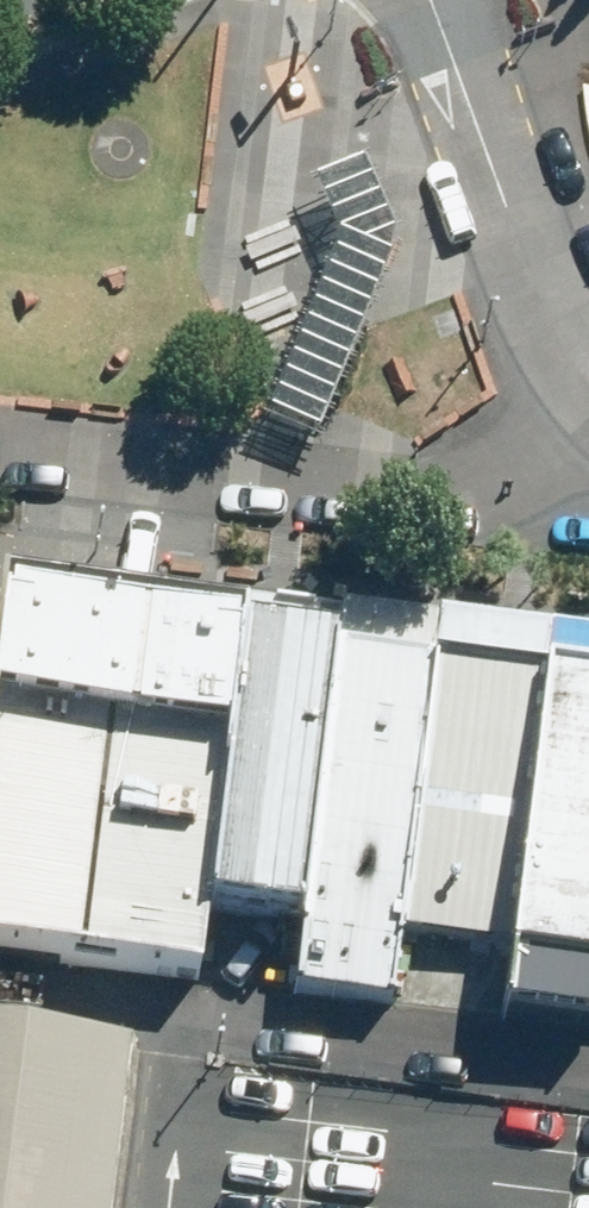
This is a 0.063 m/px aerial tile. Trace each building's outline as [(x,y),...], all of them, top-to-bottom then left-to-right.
[(295,197),(319,251),(247,429),(299,449),(378,252),(344,175),(295,197)] [(251,773),(266,650),(16,619),(1,742),(251,773)] [(392,976),(431,670),(266,650),(251,773),(220,1016),(385,1037),(392,976)] [(527,986),(565,687),(431,670),(392,976),(527,993),(527,986)] [(565,687),(527,986),(588,994),(588,690),(565,687)] [(220,1016),(251,773),(1,742),(0,747),(0,989),(220,1016)] [(113,1051),(0,1037),(0,1207),(94,1207),(113,1051)]
